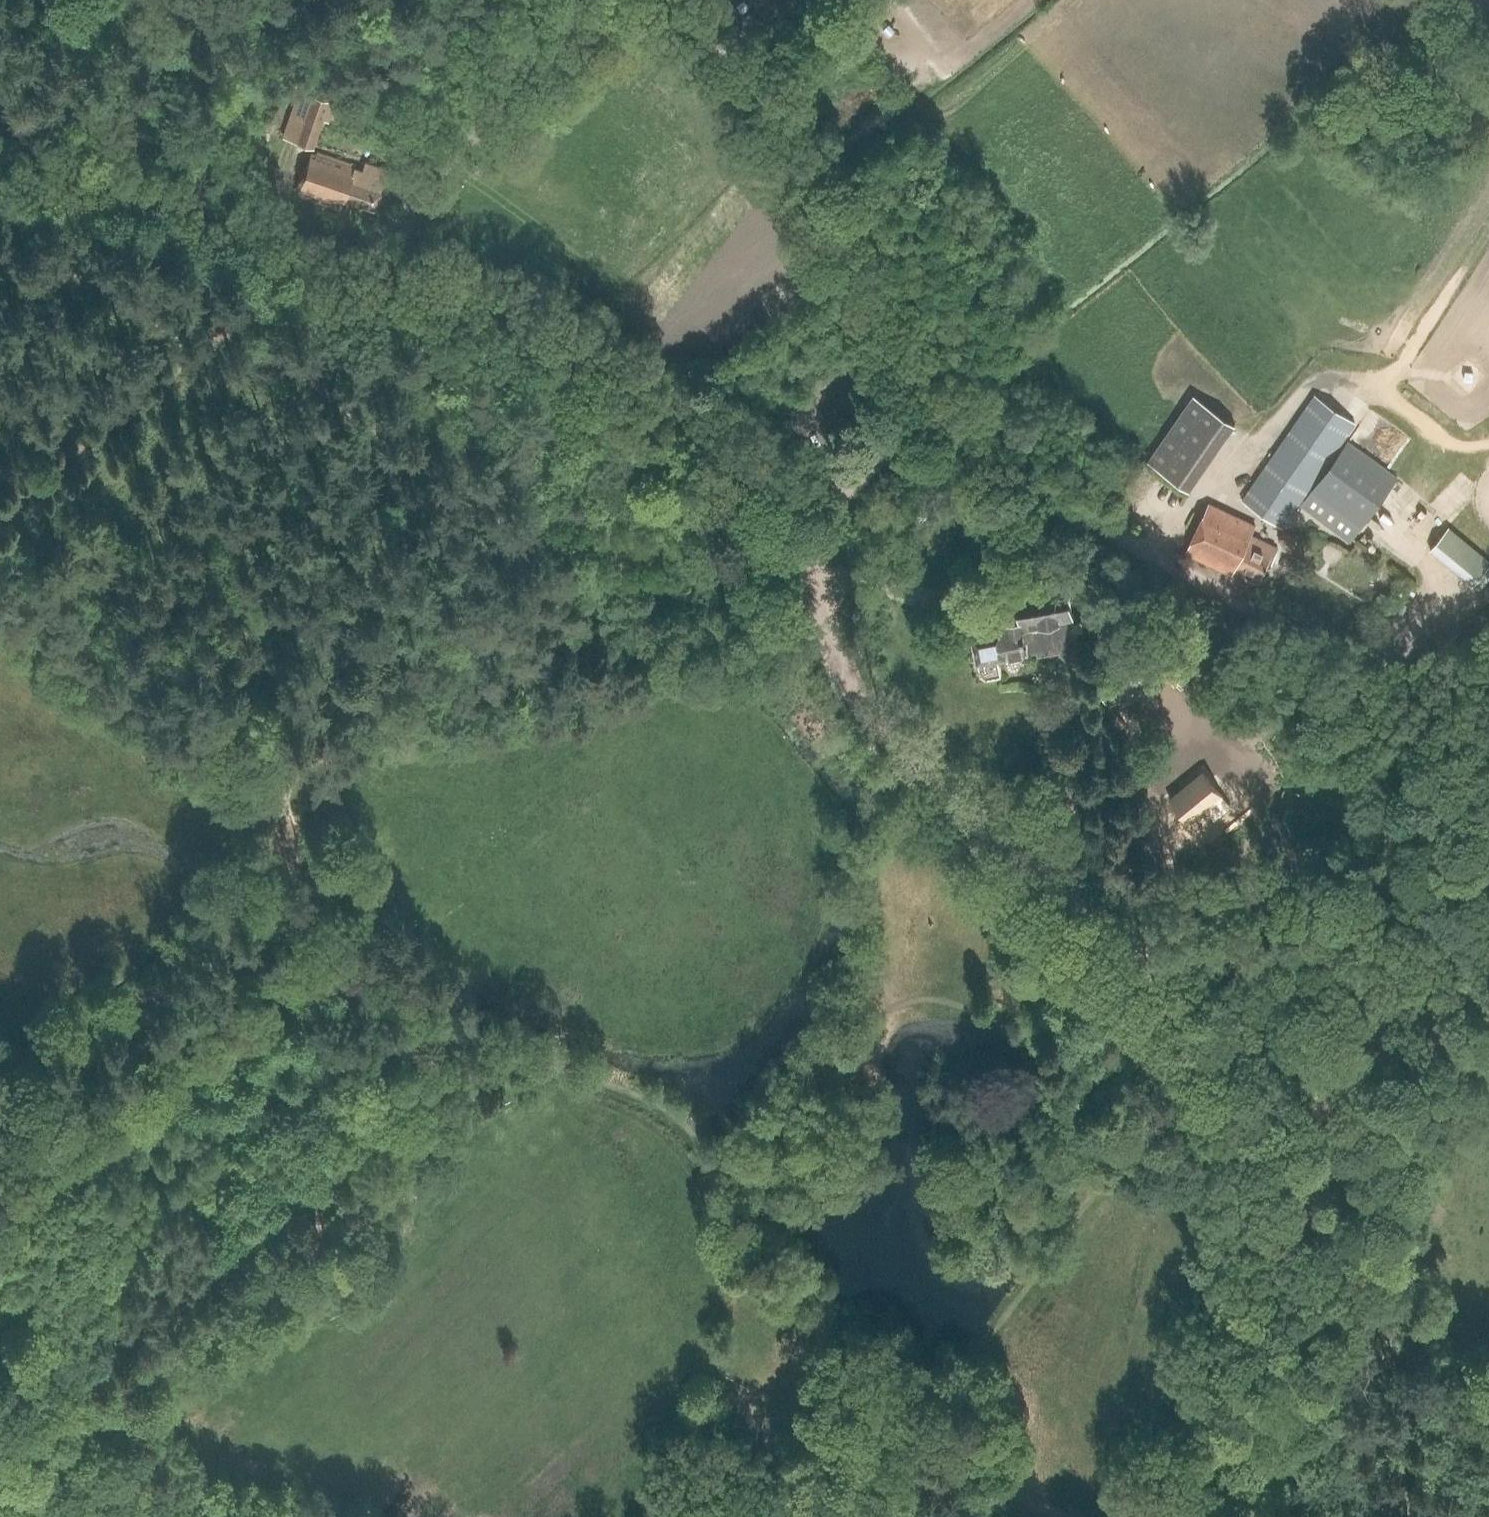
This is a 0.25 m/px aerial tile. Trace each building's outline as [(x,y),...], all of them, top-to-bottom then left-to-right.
[(299,90),(282,137),(312,147),(322,120),(328,122),(331,113),(336,115),(340,104),(299,90)] [(374,209),(387,170),(365,162),(362,171),(311,153),(297,194),(341,209),(344,199),(374,209)] [(1193,393),(1151,461),(1195,489),(1238,420),(1193,393)] [(1282,528),(1355,422),(1316,395),(1243,501),(1282,528)] [(1348,440),(1301,504),(1350,541),(1398,477),(1348,440)] [(1261,578),(1276,547),(1252,535),(1256,526),(1210,504),(1186,552),(1232,574),(1236,566),(1261,578)] [(1429,548),(1480,590),(1488,579),(1488,565),(1488,564),(1488,548),(1486,545),(1480,552),(1447,526),(1429,548)] [(1285,531),(1280,540),(1291,547),(1297,537),(1285,531)] [(1076,658),(1080,649),(1066,581),(1016,591),(1021,620),(1001,624),(1001,628),(973,634),(980,673),(986,677),(1002,674),(998,654),(1027,649),(1028,653),(1038,651),(1039,655),(1060,650),(1061,653),(1062,653),(1067,660),(1076,658)] [(1232,806),(1204,772),(1170,800),(1189,823),(1206,809),(1215,820),(1232,806)]
